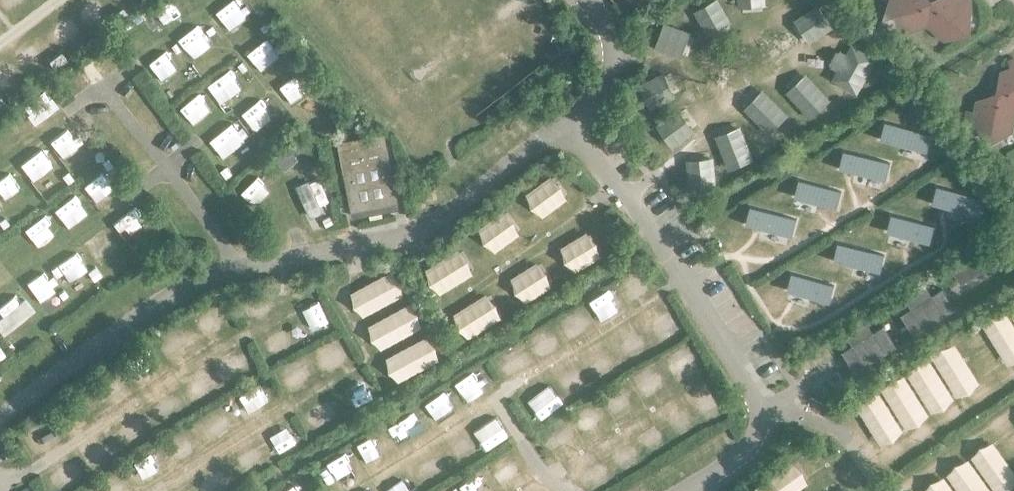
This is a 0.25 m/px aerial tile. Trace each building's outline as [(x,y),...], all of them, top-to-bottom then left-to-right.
[(927,24),(931,1),(930,0),(891,0),(888,17),(906,32),(927,24)] [(927,24),(944,39),(966,31),(970,8),(968,6),(971,3),(971,0),(933,0),(931,1),(927,24)] [(123,7),(110,16),(116,24),(128,14),(123,7)] [(62,51),(49,61),(55,68),(67,59),(62,51)] [(997,92),(1013,107),(1013,57),(1009,59),(1012,67),(1001,71),(997,92)] [(997,92),(976,100),(974,111),(966,110),(965,116),(969,121),(973,121),(972,123),(990,138),(1012,130),(1013,118),(1013,107),(997,92)] [(355,210),(394,202),(381,136),(342,144),(355,210)]
